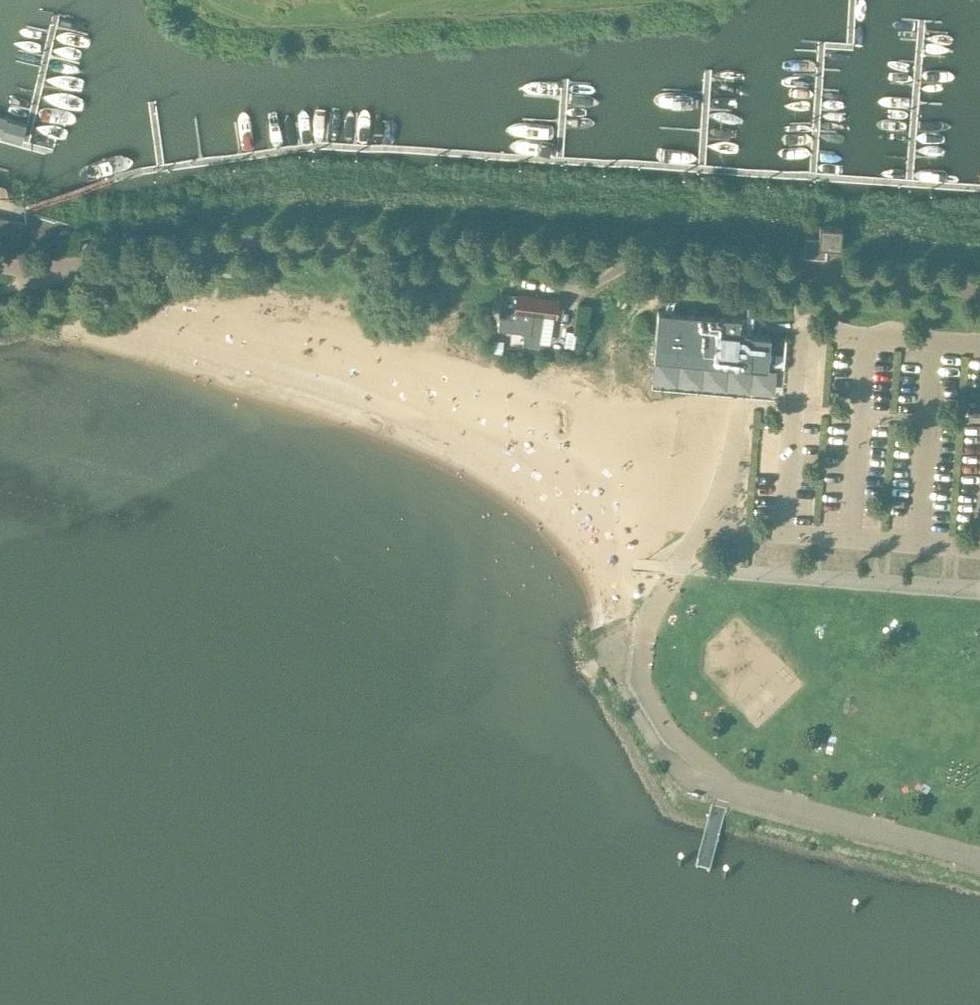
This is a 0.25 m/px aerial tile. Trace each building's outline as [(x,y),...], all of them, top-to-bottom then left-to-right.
[(23,140),(27,119),(0,112),(0,134),(23,140)] [(23,222),(0,216),(0,243),(17,247),(23,222)] [(841,247),(842,232),(843,225),(820,223),(819,236),(805,236),(804,258),(827,260),(828,246),(841,247)] [(516,292),(505,291),(499,326),(523,329),(522,339),(536,341),(541,311),(555,313),(558,296),(517,291),(516,292)] [(739,317),(658,310),(654,357),(767,366),(770,334),(750,332),(738,327),(739,317)]
